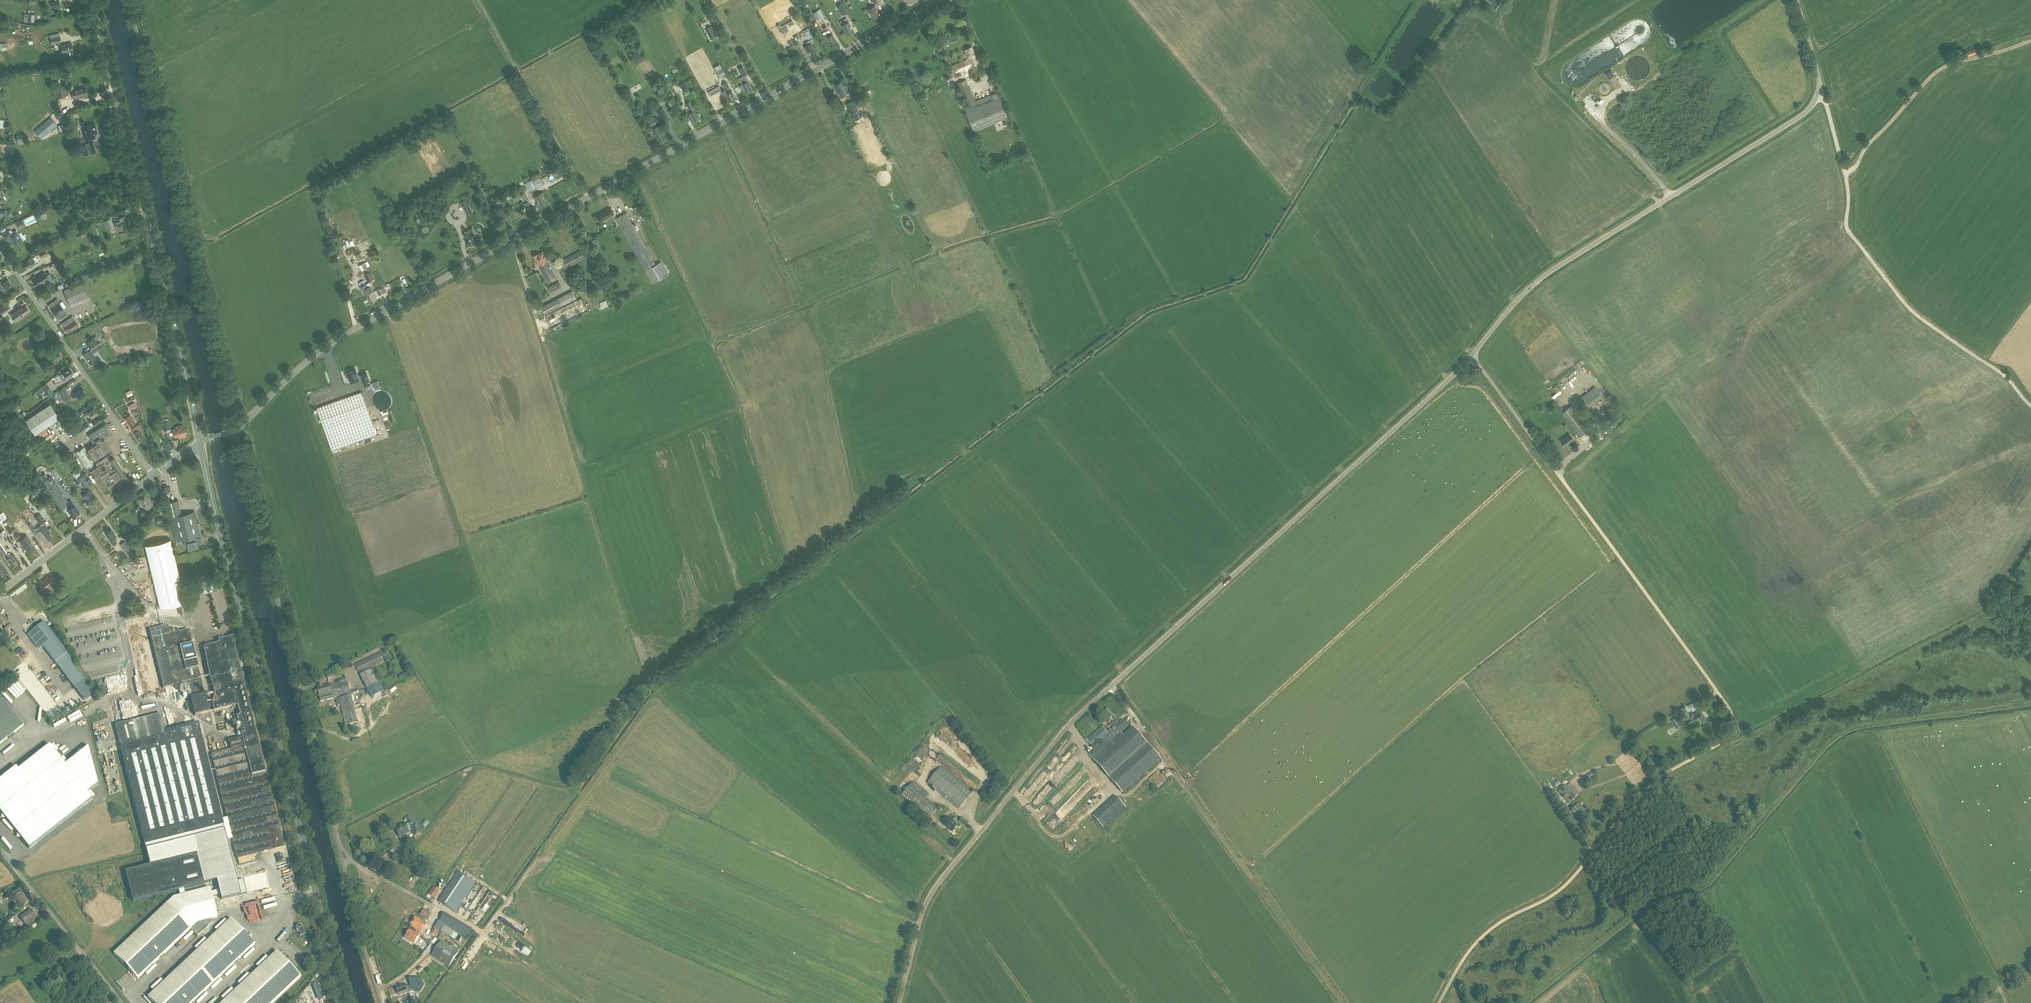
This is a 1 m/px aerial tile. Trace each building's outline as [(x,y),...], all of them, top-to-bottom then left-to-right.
[(840,12),(842,15),(848,12),(843,3),(836,6),(840,12)] [(873,19),(880,15),(875,5),(868,10),(873,19)] [(813,12),(817,19),(824,15),(821,10),(820,8),(813,12)] [(847,35),(854,31),(849,21),(841,25),(847,35)] [(712,39),(715,37),(717,36),(711,25),(705,29),(712,39)] [(831,35),(830,32),(829,30),(827,26),(823,28),(825,32),(826,34),(824,35),(827,41),(829,41),(830,44),(836,41),(832,34),(831,35)] [(804,32),(808,39),(814,36),(810,29),(804,32)] [(60,36),(50,38),(51,45),(61,42),(60,36)] [(806,42),(807,45),(804,47),(807,52),(807,51),(810,55),(816,52),(811,43),(813,42),(812,39),(806,42)] [(62,54),(73,51),(71,43),(60,45),(62,54)] [(953,66),(956,73),(980,63),(977,58),(976,58),(971,47),(965,50),(969,59),(953,66)] [(742,77),(747,74),(743,66),(738,69),(742,77)] [(722,68),(717,71),(720,77),(725,74),(722,68)] [(1622,85),(1615,75),(1611,70),(1606,74),(1615,89),(1622,85)] [(748,81),(745,77),(741,80),(743,84),(740,85),(742,88),(743,89),(744,88),(747,92),(748,93),(749,92),(750,91),(749,90),(752,89),(748,81)] [(958,83),(968,109),(965,111),(974,131),(1008,117),(999,95),(992,97),(993,99),(977,106),(966,80),(958,83)] [(841,96),(848,92),(842,81),(835,85),(841,96)] [(719,85),(708,92),(710,96),(721,90),(719,85)] [(67,94),(65,86),(56,88),(59,98),(67,96),(68,95),(68,93),(67,94)] [(85,86),(78,88),(71,90),(73,100),(88,96),(85,86)] [(730,92),(728,88),(726,89),(721,91),(724,96),(726,95),(730,101),(735,98),(731,91),(730,92)] [(697,113),(692,104),(690,101),(687,103),(688,106),(691,112),(689,114),(693,121),(699,118),(701,117),(698,112),(697,113)] [(855,120),(862,116),(853,101),(846,105),(855,120)] [(659,118),(665,114),(662,108),(655,111),(659,118)] [(35,130),(41,138),(41,139),(58,125),(56,123),(56,124),(51,117),(35,130)] [(650,126),(653,124),(655,123),(659,121),(657,117),(648,122),(650,126)] [(95,133),(97,133),(94,122),(85,125),(84,121),(81,122),(82,126),(83,126),(83,129),(83,130),(84,137),(96,134),(95,133)] [(660,128),(658,125),(656,126),(651,128),(654,134),(657,141),(658,140),(659,140),(665,137),(660,128)] [(539,175),(531,179),(525,183),(530,192),(536,188),(536,187),(543,183),(539,175)] [(540,206),(548,202),(542,192),(535,196),(538,202),(536,204),(538,207),(540,206)] [(462,206),(467,216),(474,212),(469,203),(462,206)] [(636,204),(632,207),(638,220),(644,217),(642,213),(641,213),(636,204)] [(599,214),(597,215),(600,221),(602,220),(603,220),(605,218),(606,220),(610,219),(608,216),(613,214),(609,208),(599,214)] [(2,212),(7,220),(11,218),(5,210),(2,212)] [(120,220),(116,221),(118,228),(121,228),(121,229),(125,228),(125,225),(128,224),(127,218),(125,219),(125,216),(119,217),(120,220)] [(108,228),(114,226),(112,224),(110,218),(105,221),(108,228)] [(18,228),(25,224),(23,219),(15,223),(18,228)] [(646,233),(642,226),(633,232),(634,234),(630,236),(632,240),(636,237),(637,239),(646,233)] [(473,244),(474,244),(475,245),(476,244),(476,242),(479,241),(475,234),(476,234),(472,228),(465,231),(469,237),(468,237),(471,242),(471,241),(473,244)] [(15,246),(23,241),(16,230),(11,233),(9,230),(2,235),(6,241),(10,239),(15,246)] [(618,240),(609,246),(613,252),(622,247),(622,246),(626,243),(624,239),(619,242),(618,240)] [(41,258),(47,255),(45,249),(38,252),(41,258)] [(581,249),(558,262),(563,270),(585,258),(581,249)] [(539,266),(546,279),(555,275),(547,261),(542,251),(538,254),(537,253),(533,255),(539,265),(539,266)] [(31,266),(31,265),(36,261),(32,256),(28,260),(22,264),(25,269),(28,267),(29,267),(31,266)] [(54,263),(57,272),(63,269),(59,261),(54,263)] [(669,274),(662,261),(645,271),(652,284),(669,274)] [(368,267),(365,262),(359,265),(362,270),(368,267)] [(371,271),(370,272),(368,268),(362,271),(364,274),(368,282),(374,278),(371,271)] [(44,273),(39,276),(33,280),(36,285),(47,278),(47,277),(51,274),(49,272),(45,274),(44,273)] [(585,291),(601,283),(598,277),(582,285),(585,291)] [(8,279),(2,284),(4,287),(5,288),(12,284),(8,279)] [(562,288),(559,281),(548,287),(552,294),(562,288)] [(86,300),(85,298),(89,296),(83,282),(64,290),(70,304),(71,304),(72,306),(86,300)] [(366,296),(374,292),(371,286),(368,287),(366,284),(361,287),(366,296)] [(558,298),(541,307),(545,314),(562,305),(562,306),(576,298),(573,290),(558,298)] [(374,292),(366,296),(370,303),(377,299),(373,292),(374,292)] [(57,317),(64,313),(65,312),(56,299),(48,305),(57,317)] [(0,307),(0,312),(2,314),(10,308),(7,303),(0,307)] [(26,305),(22,307),(19,309),(16,311),(11,315),(16,322),(24,316),(23,314),(29,310),(26,305)] [(75,320),(69,324),(63,328),(66,331),(71,328),(72,330),(79,325),(75,320)] [(88,346),(92,350),(98,346),(95,341),(88,346)] [(54,363),(63,358),(57,350),(49,356),(54,363)] [(97,362),(96,360),(97,360),(90,350),(84,355),(90,364),(91,364),(92,365),(94,365),(97,364),(97,362)] [(356,367),(347,370),(351,382),(360,379),(360,377),(361,377),(364,386),(371,383),(367,371),(360,373),(361,375),(359,375),(356,367)] [(67,379),(67,380),(71,377),(70,375),(73,373),(70,368),(63,373),(59,376),(62,381),(63,380),(64,381),(67,379)] [(54,393),(47,383),(35,391),(38,395),(44,391),(48,397),(54,393)] [(63,387),(58,391),(64,400),(69,396),(63,387)] [(1586,409),(1602,396),(1595,387),(1579,399),(1586,409)] [(79,399),(86,394),(82,388),(75,393),(76,393),(72,396),(74,398),(78,396),(79,399)] [(361,392),(316,407),(332,450),(376,434),(361,392)] [(25,420),(35,435),(60,418),(50,403),(25,420)] [(1580,437),(1590,429),(1572,405),(1561,413),(1580,437)] [(92,417),(97,414),(94,408),(91,410),(91,409),(84,414),(86,417),(90,414),(92,417)] [(134,424),(132,420),(129,415),(125,417),(131,426),(134,424)] [(1609,428),(1617,424),(1614,419),(1606,424),(1609,428)] [(112,490),(129,480),(114,455),(115,455),(104,438),(112,433),(106,424),(88,435),(94,445),(88,449),(98,465),(90,470),(103,492),(110,488),(112,490)] [(138,440),(144,436),(139,430),(142,428),(139,424),(132,429),(134,433),(138,440)] [(176,428),(173,429),(175,437),(178,437),(179,438),(186,436),(185,433),(187,433),(185,427),(184,428),(183,425),(176,426),(176,428)] [(78,435),(86,430),(83,426),(76,430),(78,435)] [(1574,440),(1570,434),(1561,441),(1565,446),(1574,440)] [(167,450),(173,446),(170,440),(164,443),(167,450)] [(74,453),(86,471),(96,465),(85,446),(74,453)] [(40,476),(63,510),(68,506),(65,502),(67,501),(50,476),(47,478),(44,473),(40,476)] [(78,479),(81,483),(84,488),(88,485),(83,476),(78,479)] [(32,497),(41,492),(38,488),(35,489),(34,487),(28,491),(32,497)] [(84,499),(86,501),(84,503),(86,507),(97,499),(92,492),(92,493),(90,490),(83,495),(85,498),(84,499)] [(146,494),(138,500),(139,501),(139,500),(141,502),(140,503),(146,510),(154,504),(150,499),(148,497),(146,494)] [(178,500),(167,503),(168,507),(171,517),(177,541),(201,535),(195,511),(182,514),(178,500)] [(72,517),(80,512),(75,505),(67,510),(72,517)] [(39,526),(41,529),(49,539),(52,536),(49,533),(51,532),(44,523),(46,521),(40,514),(35,518),(40,525),(39,526)] [(163,516),(156,518),(158,525),(165,523),(163,516)] [(28,529),(23,521),(18,524),(23,532),(28,529)] [(7,530),(10,534),(16,530),(13,526),(7,530)] [(45,542),(49,539),(41,529),(36,532),(41,539),(43,538),(45,542)] [(106,533),(105,533),(108,536),(107,537),(113,545),(117,542),(113,538),(116,536),(111,529),(109,531),(108,531),(106,532),(106,533)] [(31,550),(22,537),(18,532),(15,534),(22,544),(21,544),(22,546),(21,546),(21,548),(22,550),(24,550),(25,549),(27,552),(31,550)] [(27,534),(22,537),(31,550),(34,547),(28,537),(27,534)] [(190,543),(187,543),(188,546),(189,550),(198,548),(197,543),(203,542),(202,537),(189,540),(190,543)] [(171,539),(145,545),(160,608),(186,602),(171,539)] [(126,542),(121,545),(126,551),(130,548),(126,542)] [(83,554),(81,552),(70,559),(72,562),(83,554)] [(13,567),(19,562),(13,554),(7,559),(13,567)] [(86,554),(72,561),(74,565),(88,559),(86,554)] [(109,567),(104,573),(107,576),(112,570),(109,567)] [(43,584),(42,585),(43,587),(45,586),(46,588),(51,585),(54,589),(57,587),(54,582),(49,576),(42,582),(43,584)] [(59,589),(56,591),(61,599),(67,594),(66,592),(62,587),(59,589)] [(188,603),(181,605),(183,616),(191,614),(188,603)] [(3,625),(5,627),(3,628),(6,631),(11,627),(9,624),(8,624),(6,623),(0,615),(0,627),(3,625)] [(40,625),(28,635),(36,646),(40,643),(43,647),(55,663),(74,687),(83,699),(91,693),(89,690),(90,690),(88,687),(89,686),(84,680),(80,675),(81,673),(77,667),(75,668),(71,663),(73,661),(68,653),(57,640),(58,639),(54,633),(53,634),(44,622),(40,625)] [(148,622),(128,627),(144,693),(164,688),(150,630),(148,622)] [(168,626),(150,630),(164,688),(175,686),(175,689),(202,683),(201,678),(198,668),(186,671),(184,664),(180,648),(192,645),(189,630),(175,633),(170,634),(169,631),(168,626)] [(205,648),(204,650),(208,666),(207,666),(211,682),(212,682),(217,703),(212,704),(214,712),(237,706),(239,714),(233,715),(235,720),(233,721),(233,724),(235,723),(236,725),(239,724),(239,727),(242,738),(239,738),(239,739),(229,741),(231,750),(211,755),(237,859),(254,854),(284,847),(244,685),(246,685),(243,673),(241,674),(235,647),(233,638),(219,641),(219,644),(205,648)] [(192,645),(180,648),(184,664),(196,661),(192,645)] [(373,667),(385,661),(381,652),(355,664),(359,673),(373,666),(373,667)] [(196,661),(184,664),(186,671),(198,668),(196,661)] [(366,688),(367,688),(371,698),(385,691),(380,682),(374,669),(360,675),(366,688)] [(318,688),(317,688),(321,702),(333,699),(333,697),(350,693),(347,680),(339,682),(340,682),(323,686),(322,684),(318,685),(318,688)] [(204,695),(191,698),(195,716),(209,713),(204,695)] [(351,696),(339,699),(340,702),(342,712),(346,726),(347,725),(357,723),(354,709),(351,696)] [(0,698),(0,744),(24,726),(1,697),(0,698)] [(1104,714),(1109,721),(1111,719),(1113,722),(1117,718),(1113,713),(1112,713),(1109,710),(1107,712),(1106,712),(1105,713),(1105,714),(1104,714)] [(1682,713),(1686,719),(1688,717),(1689,718),(1687,719),(1690,723),(1696,719),(1697,720),(1700,718),(1703,723),(1707,720),(1700,711),(1694,715),(1692,713),(1690,715),(1686,710),(1682,713)] [(160,714),(115,726),(120,747),(165,735),(164,731),(165,731),(160,714)] [(1087,716),(1084,718),(1084,719),(1076,726),(1085,736),(1096,727),(1087,716)] [(1682,724),(1676,717),(1671,720),(1673,723),(1670,725),(1672,728),(1675,726),(1676,728),(1682,724)] [(120,747),(145,845),(149,844),(222,825),(224,825),(198,723),(165,731),(164,731),(165,735),(120,747)] [(1102,741),(1110,734),(1103,726),(1087,741),(1093,749),(1102,741)] [(1123,735),(1116,726),(1109,732),(1112,736),(1111,737),(1117,744),(1125,738),(1122,735),(1123,735)] [(1110,734),(1102,741),(1103,742),(1089,755),(1109,778),(1149,744),(1135,729),(1125,738),(1117,744),(1111,737),(1109,735),(1110,735),(1110,734)] [(68,748),(67,746),(63,750),(66,755),(77,746),(75,743),(68,748)] [(1149,744),(1109,778),(1123,794),(1163,760),(1149,744)] [(0,780),(0,812),(2,814),(6,815),(6,819),(14,829),(17,833),(22,834),(21,838),(29,849),(61,824),(92,799),(87,793),(98,784),(88,747),(82,752),(82,756),(77,756),(65,765),(62,760),(50,745),(18,770),(16,767),(0,780)] [(969,754),(973,750),(968,745),(964,750),(969,754)] [(959,809),(972,793),(941,767),(928,783),(959,809)] [(1587,783),(1593,779),(1590,774),(1584,779),(1587,783)] [(938,808),(926,798),(929,794),(913,781),(901,796),(911,804),(929,819),(938,808)] [(1560,795),(1569,804),(1577,797),(1575,796),(1574,794),(1566,785),(1558,792),(1560,795)] [(1582,812),(1585,808),(1578,803),(1573,810),(1572,809),(1571,811),(1580,818),(1584,813),(1582,812)] [(952,832),(957,826),(952,822),(953,821),(948,817),(942,824),(952,832)] [(222,825),(149,844),(151,849),(207,834),(224,830),(223,828),(222,825)] [(406,825),(396,828),(399,837),(409,833),(406,825)] [(414,837),(418,835),(421,834),(418,825),(411,828),(414,837)] [(150,866),(125,872),(133,901),(179,890),(184,889),(204,884),(216,881),(219,890),(211,892),(212,897),(220,895),(221,900),(241,896),(241,895),(246,894),(243,880),(237,881),(227,841),(224,830),(207,834),(151,849),(146,850),(150,866)] [(256,861),(254,854),(237,859),(239,865),(256,861)] [(476,883),(458,871),(438,901),(456,913),(476,883)] [(434,886),(429,895),(435,899),(441,891),(434,886)] [(166,904),(113,953),(129,970),(137,979),(190,929),(197,937),(212,923),(211,919),(218,918),(212,897),(211,892),(210,888),(185,894),(180,895),(173,897),(166,904)] [(21,908),(30,901),(22,891),(14,898),(21,908)] [(474,924),(483,913),(476,908),(468,919),(474,924)] [(28,928),(39,920),(31,909),(20,917),(28,928)] [(444,914),(439,921),(445,925),(467,938),(472,931),(444,914)] [(428,924),(416,916),(409,926),(421,934),(428,924)] [(148,997),(153,1002),(192,1002),(255,944),(231,919),(148,997)] [(297,925),(296,927),(297,930),(298,929),(300,936),(305,934),(303,927),(302,928),(301,925),(299,924),(297,925)] [(440,932),(455,941),(459,935),(444,925),(440,932)] [(435,937),(438,932),(433,928),(430,934),(435,937)] [(414,944),(420,936),(410,929),(405,938),(414,944)] [(259,945),(269,936),(267,934),(257,943),(259,945)] [(446,965),(449,967),(459,952),(458,952),(459,950),(454,946),(452,948),(441,940),(431,956),(446,965)] [(245,958),(255,950),(253,947),(250,950),(243,956),(245,958)] [(221,1002),(273,1002),(301,977),(276,951),(221,1002)] [(405,984),(396,987),(398,992),(397,992),(398,994),(399,994),(399,995),(408,992),(412,991),(415,989),(417,991),(423,983),(414,977),(413,977),(408,984),(410,987),(409,987),(406,988),(405,984)]
